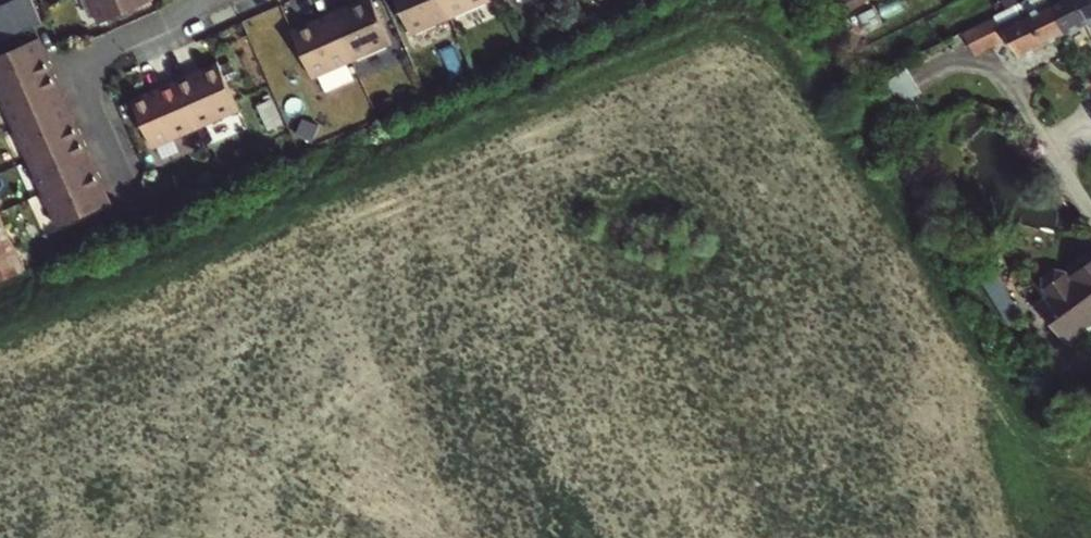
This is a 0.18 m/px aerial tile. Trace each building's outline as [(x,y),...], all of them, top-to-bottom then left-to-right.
[(42,19),(33,0),(5,0),(0,3),(0,38),(42,19)] [(102,20),(147,0),(93,0),(102,20)] [(291,32),(311,76),(351,58),(390,40),(371,0),(360,0),(345,7),(343,3),(329,10),(314,16),(316,20),(291,32)] [(409,32),(449,14),(480,0),(395,0),(409,32)] [(1043,45),(1066,34),(1049,0),(1029,0),(1022,4),(1043,45)] [(1066,34),(1085,25),(1090,22),(1079,0),(1049,0),(1066,34)] [(1090,22),(1090,0),(1079,0),(1090,22)] [(1022,4),(998,15),(972,28),(983,50),(1009,37),(1019,57),(1043,45),(1022,4)] [(0,52),(0,89),(63,223),(119,197),(42,33),(0,52)] [(194,124),(237,105),(218,64),(190,77),(188,74),(174,80),(194,124)] [(133,104),(152,144),(194,124),(174,80),(159,87),(161,91),(133,104)] [(0,212),(0,283),(8,280),(28,271),(0,212)] [(1086,272),(1074,281),(1090,304),(1090,280),(1086,272)] [(1058,293),(1077,318),(1090,308),(1090,304),(1074,281),(1058,293)]
